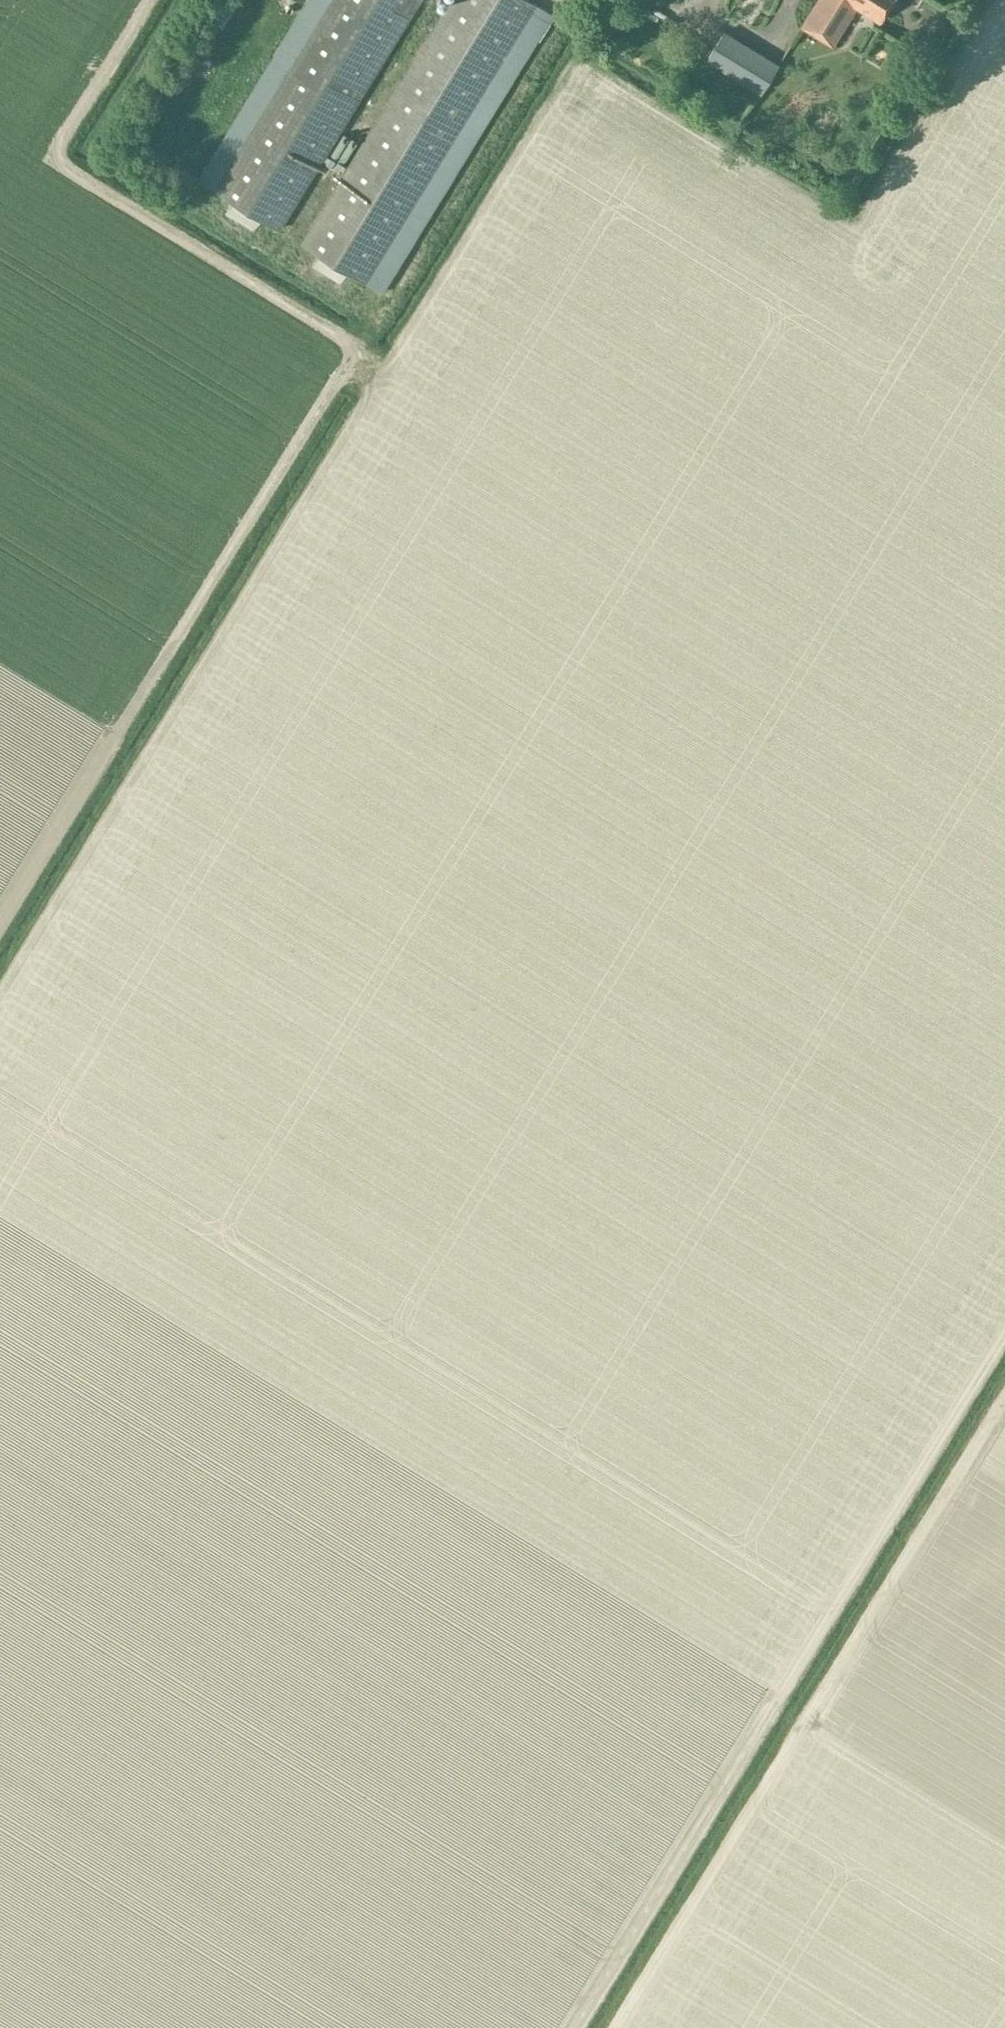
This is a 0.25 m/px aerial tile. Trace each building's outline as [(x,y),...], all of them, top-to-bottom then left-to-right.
[(214,189),(232,200),(224,213),(253,229),(260,217),(277,227),(417,0),(330,0),(214,189)] [(257,8),(300,30),(316,0),(261,0),(257,8)] [(534,2),(531,0),(449,0),(300,242),(319,253),(312,264),(339,281),(346,270),(363,280),(534,2)] [(888,0),(815,0),(800,23),(830,42),(855,4),(877,18),(888,0)] [(721,28),(704,55),(759,89),(777,62),(721,28)]
